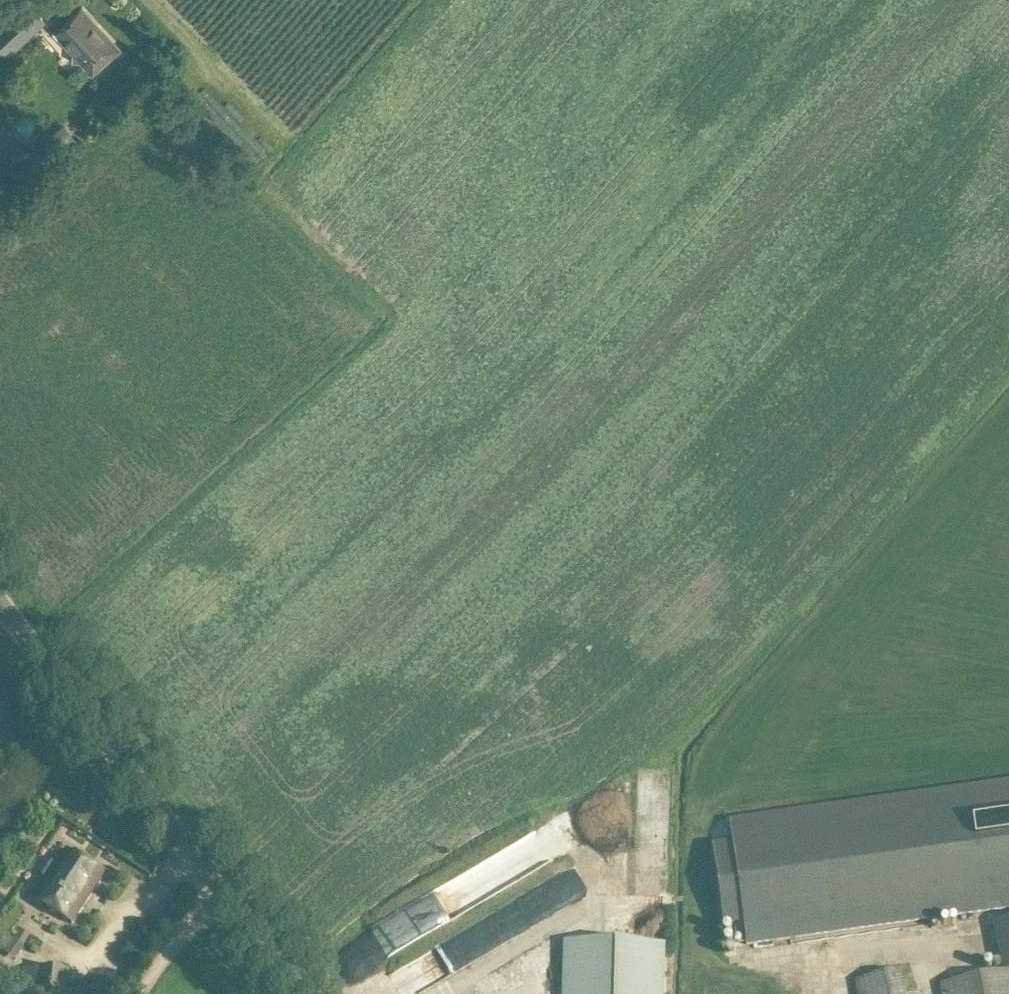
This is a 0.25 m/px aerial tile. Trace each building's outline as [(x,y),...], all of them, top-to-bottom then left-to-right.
[(92,74),(120,48),(82,6),(72,15),(71,15),(54,30),(72,51),(72,61),(80,61),(92,74)] [(64,123),(49,134),(63,151),(77,139),(64,123)] [(13,773),(0,769),(0,794),(4,796),(13,773)] [(713,845),(724,927),(745,925),(748,947),(1008,910),(1008,781),(731,820),(734,842),(713,845)] [(34,900),(72,925),(105,874),(66,849),(34,900)] [(606,890),(629,890),(628,864),(605,864),(606,890)] [(443,977),(514,937),(502,916),(431,956),(443,977)] [(939,984),(941,993),(1008,993),(1008,920),(994,924),(1004,967),(941,979),(943,983),(939,984)] [(7,935),(0,946),(0,950),(16,961),(25,947),(7,935)] [(428,952),(421,938),(383,958),(390,972),(428,952)] [(662,945),(567,942),(565,993),(661,993),(662,945)] [(906,969),(901,970),(899,962),(868,970),(870,977),(855,980),(858,993),(912,993),(906,969)] [(49,970),(25,968),(23,987),(35,988),(34,993),(67,993),(69,972),(49,970)]
